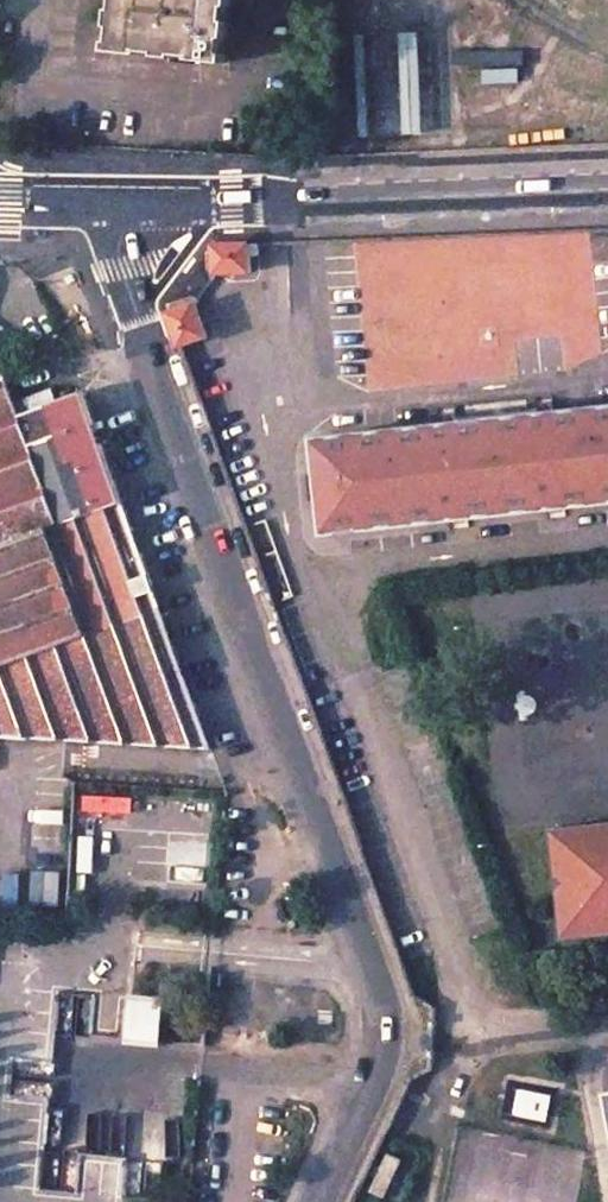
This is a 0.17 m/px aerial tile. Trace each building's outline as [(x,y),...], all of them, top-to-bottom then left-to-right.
[(113,52),(224,63),(230,0),(117,0),(113,52)] [(250,243),(214,244),(214,274),(251,273),(250,243)] [(195,302),(167,312),(180,346),(207,337),(195,302)] [(6,379),(0,380),(0,423),(19,416),(6,379)] [(84,392),(19,416),(57,523),(123,501),(84,392)] [(316,439),(327,533),(607,502),(607,407),(316,439)] [(57,523),(19,416),(0,423),(0,543),(38,531),(57,523)] [(56,555),(86,635),(162,608),(123,501),(57,523),(38,531),(47,557),(56,555)] [(34,653),(86,635),(56,555),(47,557),(38,531),(0,543),(0,665),(34,653)] [(34,653),(53,708),(181,663),(162,608),(86,635),(34,653)] [(64,740),(53,708),(34,653),(0,665),(0,736),(64,740)] [(53,708),(64,740),(212,749),(181,663),(53,708)] [(555,829),(568,939),(607,934),(607,823),(555,829)] [(161,996),(132,994),(130,1035),(159,1037),(161,996)]
